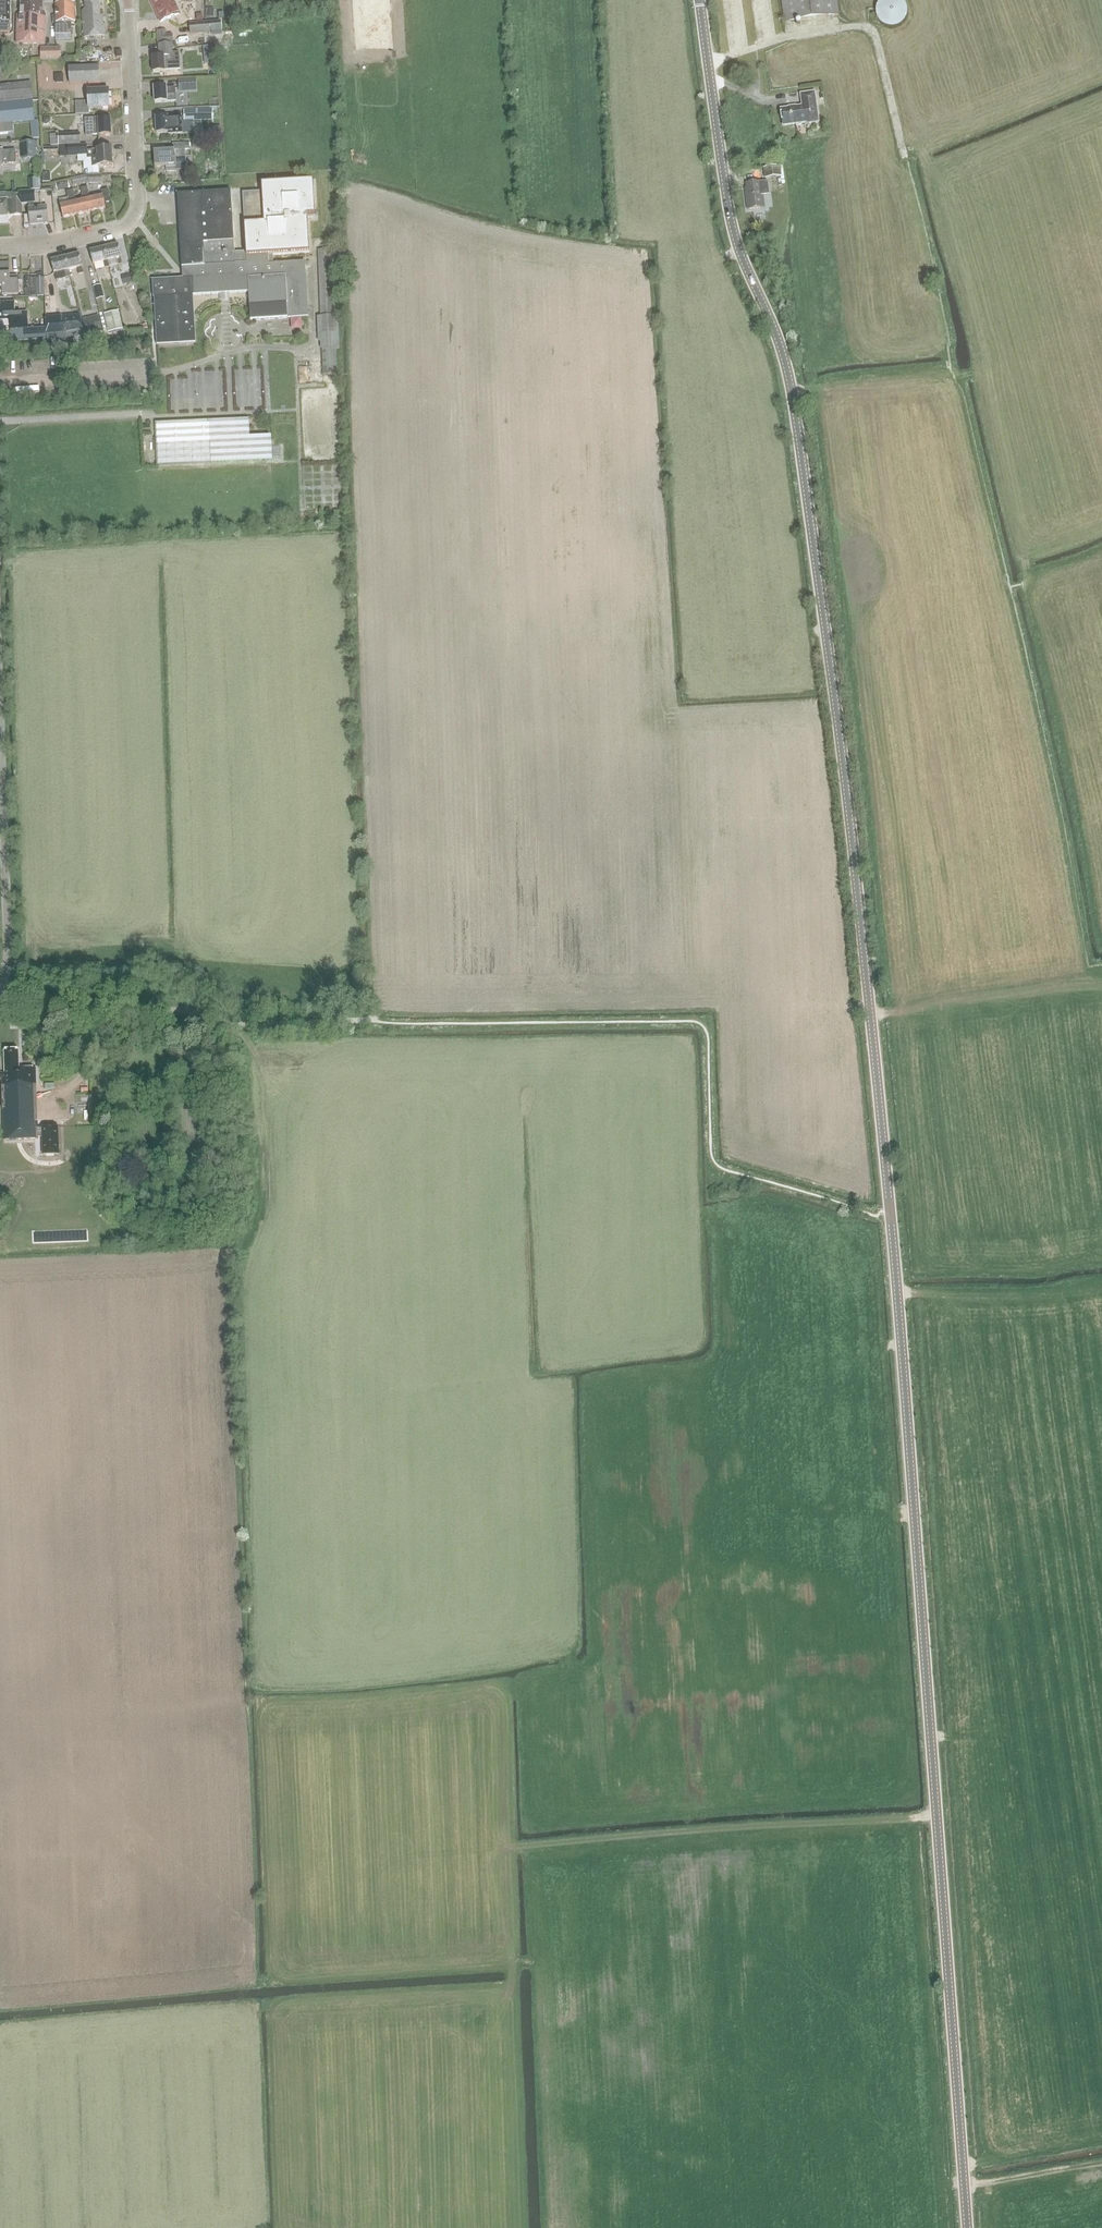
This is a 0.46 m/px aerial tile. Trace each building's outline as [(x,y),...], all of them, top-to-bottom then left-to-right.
[(168,17),(179,13),(174,2),(171,4),(169,0),(151,0),(152,1),(151,2),(154,10),(159,21),(168,17)] [(837,0),(781,0),(784,22),(839,15),(837,0)] [(900,0),(879,0),(872,3),(882,29),(907,18),(900,0)] [(84,2),(85,10),(82,10),(84,38),(106,36),(105,24),(103,24),(103,16),(100,16),(99,1),(98,1),(86,2),(84,2)] [(10,32),(10,22),(10,2),(0,2),(0,32),(10,32)] [(45,44),(46,15),(43,15),(43,3),(21,3),(21,16),(17,15),(16,43),(45,44)] [(58,4),(56,6),(56,24),(55,29),(55,34),(71,34),(71,24),(75,24),(74,4),(72,4),(71,3),(67,3),(66,4),(58,4)] [(275,4),(266,3),(265,17),(274,17),(275,4)] [(222,36),(221,21),(189,23),(190,35),(212,33),(212,37),(222,36)] [(165,70),(180,69),(179,53),(172,53),(172,44),(158,44),(159,57),(152,57),(153,73),(165,72),(165,70)] [(50,60),(50,47),(40,47),(40,60),(50,60)] [(60,47),(50,47),(50,60),(60,60),(60,47)] [(69,84),(100,83),(99,66),(69,68),(69,84)] [(28,100),(32,99),(30,74),(16,75),(17,84),(0,85),(0,103),(28,100)] [(197,89),(196,80),(179,80),(179,90),(197,89)] [(167,102),(176,101),(175,88),(166,88),(166,87),(154,88),(155,103),(167,102)] [(89,109),(109,109),(109,90),(88,91),(88,101),(75,102),(75,115),(89,114),(89,109)] [(806,124),(818,122),(814,92),(800,94),(802,105),(780,108),(782,125),(806,122),(806,124)] [(35,120),(33,100),(28,101),(28,100),(0,103),(0,134),(7,133),(8,139),(31,137),(29,121),(35,120)] [(213,121),(213,109),(184,110),(184,122),(213,121)] [(156,133),(168,133),(168,134),(183,133),(182,117),(168,117),(156,118),(156,133)] [(99,136),(111,135),(110,119),(99,120),(99,118),(84,118),(85,136),(99,135),(99,136)] [(80,144),(80,133),(58,134),(59,146),(80,144)] [(36,142),(22,143),(22,149),(24,149),(25,157),(37,157),(36,142)] [(155,167),(166,166),(166,171),(186,170),(185,149),(191,149),(190,143),(172,144),(173,150),(154,151),(155,167)] [(92,167),(98,167),(113,166),(112,149),(96,150),(92,150),(88,151),(87,146),(68,147),(68,157),(88,156),(88,159),(92,159),(92,167)] [(3,166),(3,164),(16,163),(15,150),(2,151),(2,149),(0,149),(0,166),(3,166)] [(783,165),(777,166),(763,167),(765,179),(778,177),(778,185),(785,184),(783,165)] [(102,174),(87,175),(88,182),(89,184),(102,184),(102,174)] [(88,182),(87,175),(72,179),(73,185),(88,182)] [(41,177),(31,177),(32,189),(41,188),(41,177)] [(231,191),(178,195),(183,279),(152,280),(153,296),(154,296),(156,343),(157,346),(173,345),(196,344),(193,293),(248,290),(250,320),(287,318),(287,319),(308,318),(305,262),(274,264),(273,255),(310,253),(308,217),(315,217),(313,181),(261,184),(262,192),(242,193),(246,252),(234,253),(231,191)] [(748,209),(764,207),(762,184),(758,185),(758,182),(747,183),(748,188),(745,188),(748,209)] [(83,201),(76,202),(74,203),(77,215),(91,211),(89,200),(90,199),(87,187),(80,189),(83,201)] [(103,196),(90,199),(89,200),(91,211),(106,208),(104,203),(111,202),(108,189),(101,191),(103,196)] [(74,203),(76,202),(73,190),(66,192),(69,204),(60,206),(63,218),(77,215),(74,203)] [(28,201),(28,203),(30,225),(48,223),(47,206),(34,207),(34,201),(33,191),(18,192),(19,204),(19,202),(28,201)] [(9,216),(8,215),(13,215),(20,215),(19,204),(18,192),(11,193),(12,200),(7,200),(7,199),(0,199),(0,216),(9,216)] [(107,261),(108,261),(116,259),(118,265),(122,264),(121,258),(118,245),(104,248),(107,261)] [(107,261),(104,248),(90,252),(93,265),(104,262),(105,268),(110,266),(108,261),(107,261)] [(335,315),(333,249),(318,250),(320,316),(317,316),(318,350),(322,350),(323,376),(337,375),(336,349),(339,349),(338,315),(335,315)] [(68,270),(69,270),(77,268),(79,274),(83,273),(82,267),(79,255),(65,258),(68,270)] [(51,262),(54,274),(55,280),(71,277),(69,270),(68,270),(65,258),(51,262)] [(10,276),(9,262),(0,263),(0,287),(1,287),(2,295),(18,294),(18,280),(10,280),(10,276)] [(137,283),(134,272),(121,275),(123,286),(137,283)] [(23,277),(24,289),(25,289),(25,295),(36,295),(35,277),(23,277)] [(44,295),(44,277),(36,278),(36,296),(44,295)] [(15,313),(14,302),(0,303),(0,320),(10,320),(11,330),(28,329),(27,312),(15,313)] [(122,329),(118,311),(104,314),(108,333),(122,329)] [(86,334),(102,330),(99,317),(82,321),(86,334)] [(158,466),(272,461),(271,442),(250,443),(248,419),(156,424),(158,466)] [(37,1083),(37,1068),(19,1069),(19,1050),(4,1051),(5,1073),(0,1074),(0,1107),(35,1106),(34,1083),(37,1083)] [(0,1107),(0,1140),(47,1139),(47,1155),(59,1155),(58,1127),(39,1128),(35,1128),(35,1106),(0,1107)]
